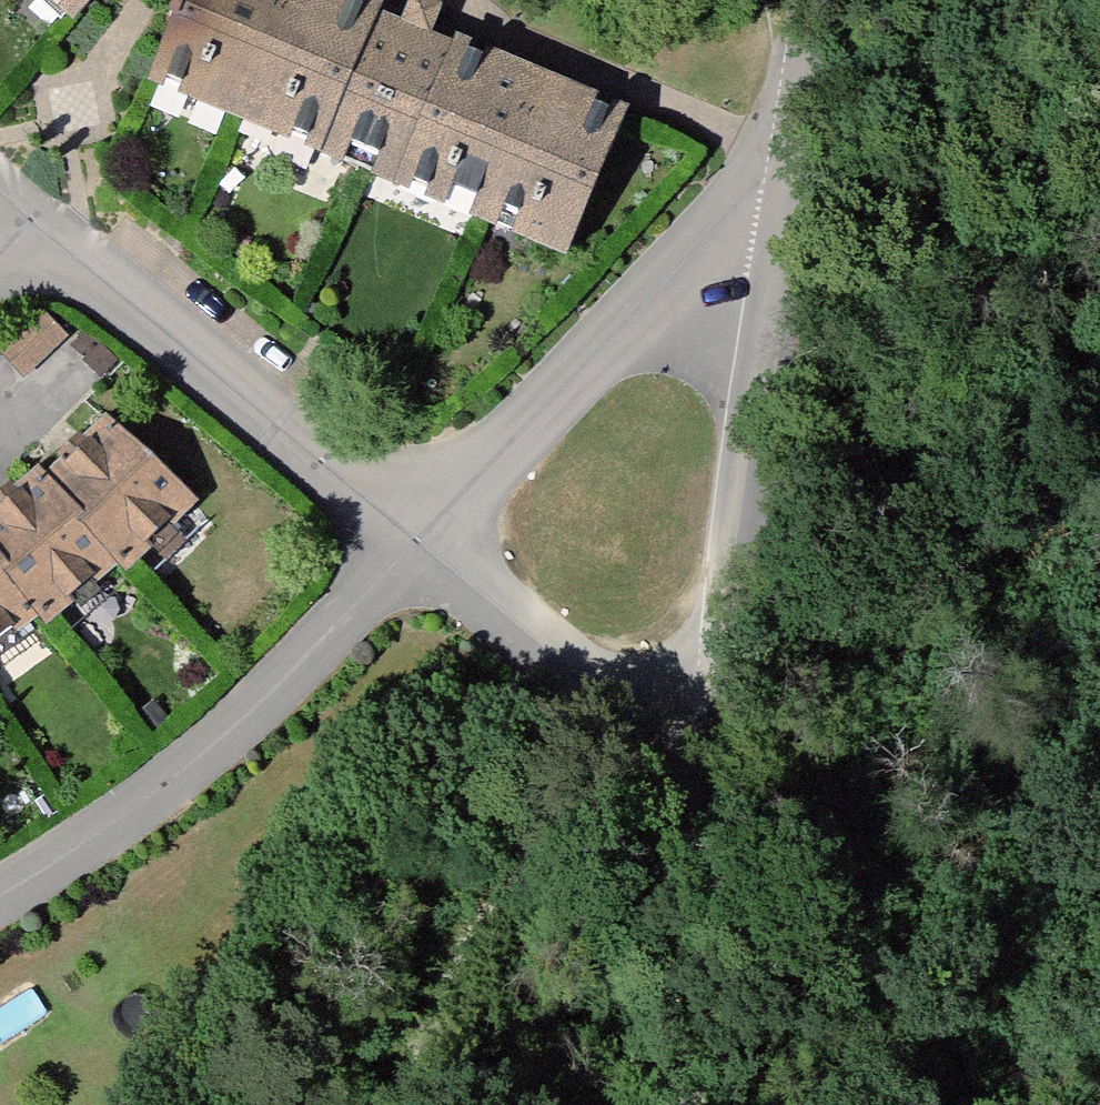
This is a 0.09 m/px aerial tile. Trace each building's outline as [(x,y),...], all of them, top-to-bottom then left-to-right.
[(70,20),(88,0),(47,0),(70,20)] [(348,175),(424,8),(409,2),(398,27),(334,0),(167,0),(132,82),(348,175)] [(437,13),(424,8),(348,175),(550,262),(612,119),(425,39),(437,13)] [(34,317),(0,353),(0,365),(13,377),(53,335),(34,317)] [(103,557),(111,566),(181,499),(92,417),(30,478),(103,557)] [(30,478),(25,472),(0,493),(0,576),(25,609),(33,619),(103,557),(30,478)] [(25,609),(0,576),(0,629),(25,609)]
